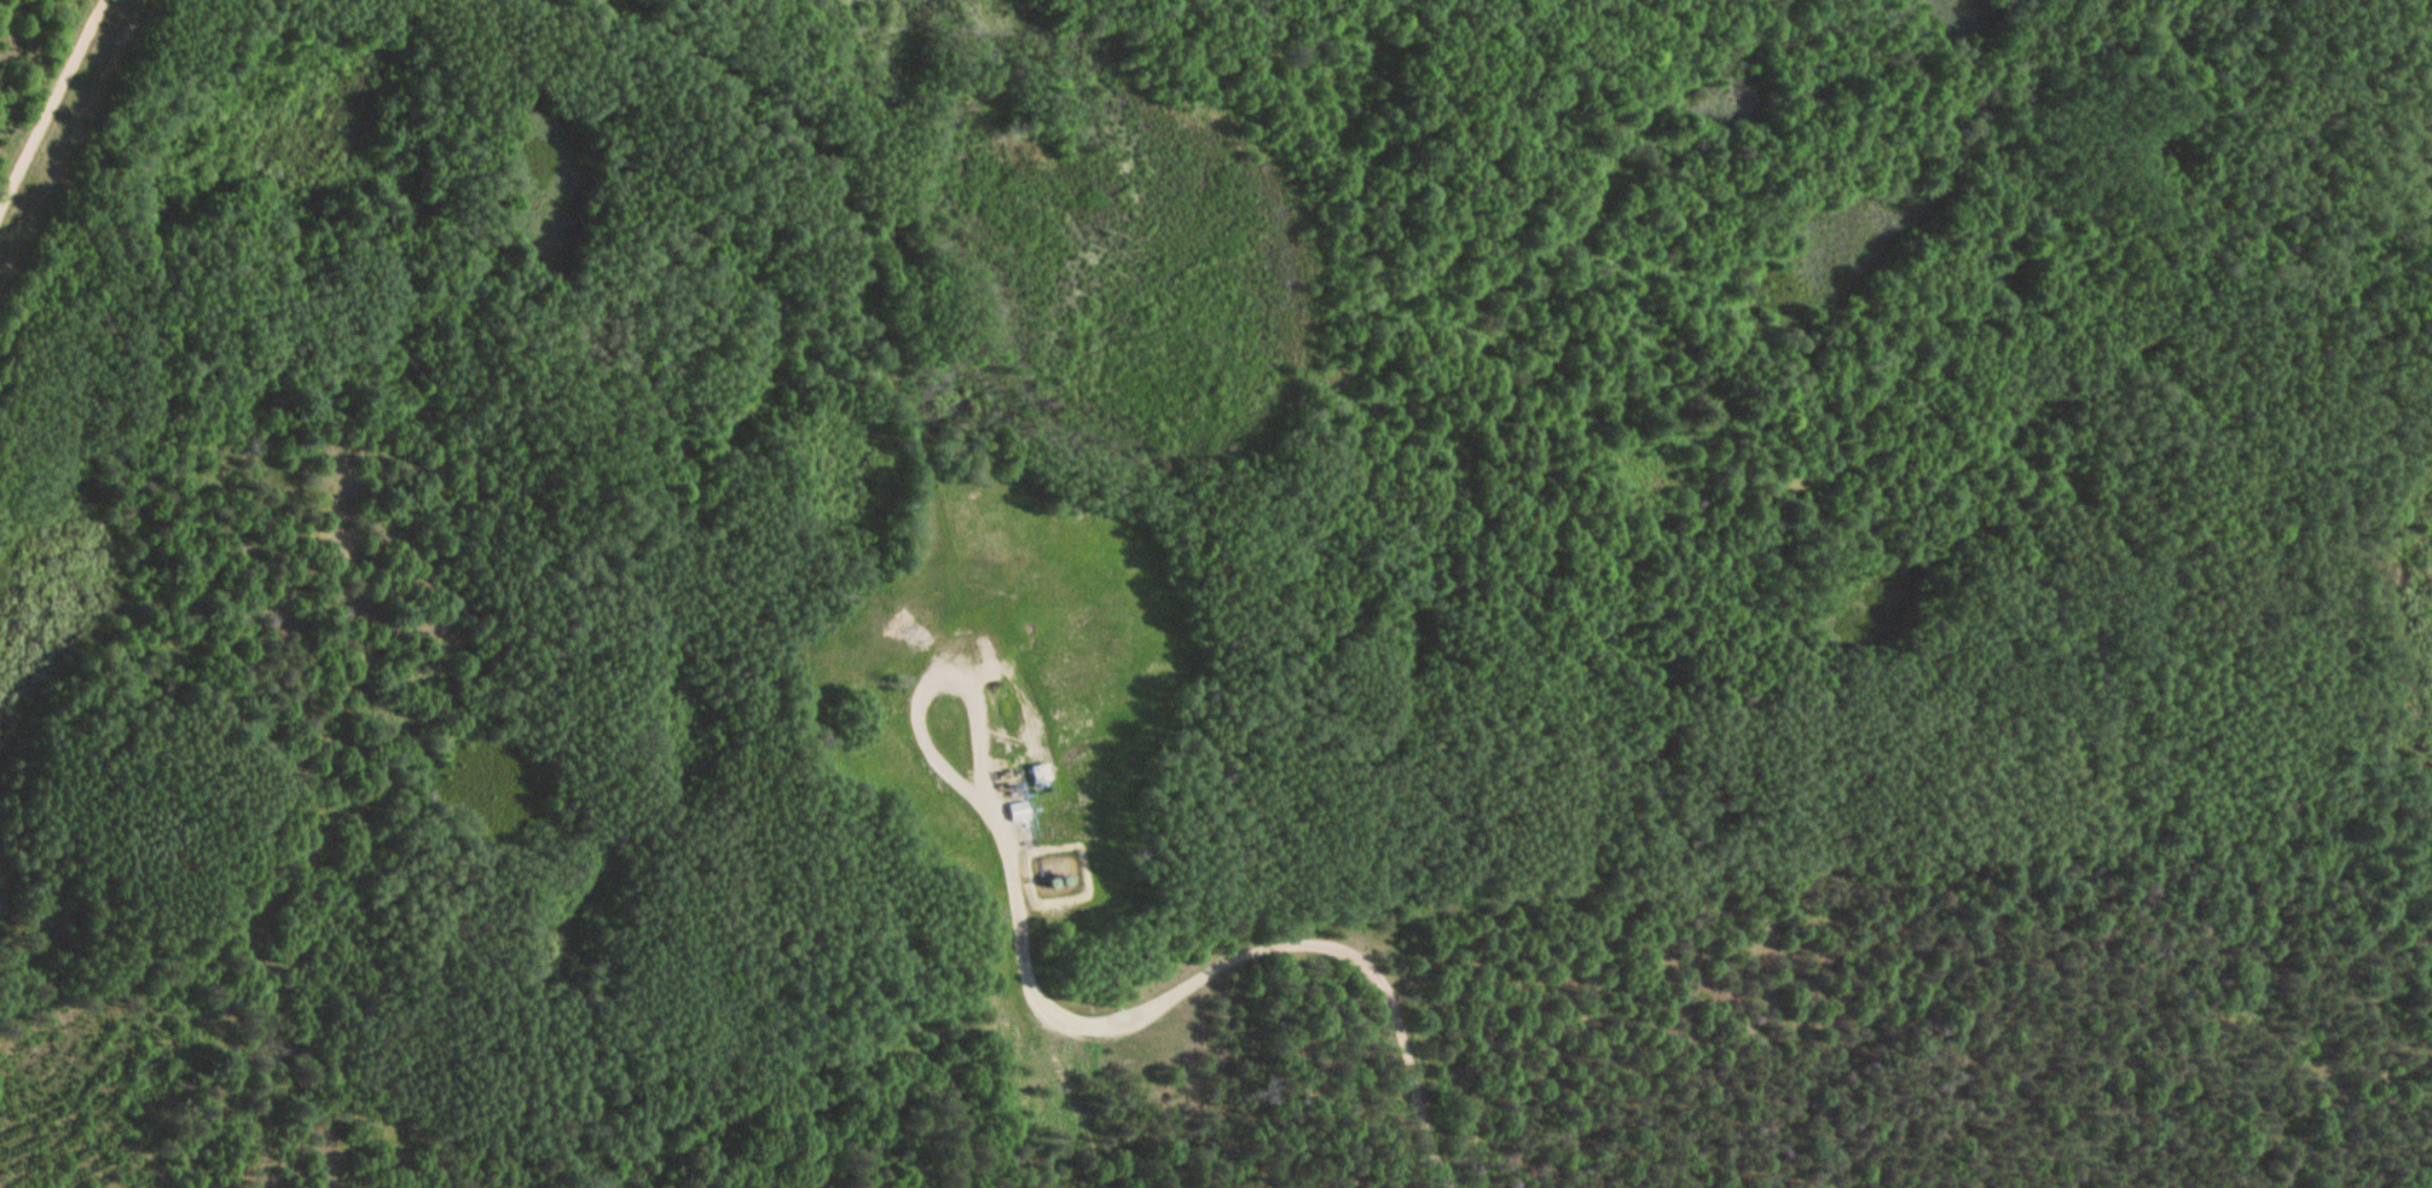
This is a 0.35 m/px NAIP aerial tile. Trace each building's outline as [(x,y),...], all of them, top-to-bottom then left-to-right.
[(1003,806),(1007,824),(1026,819),(1022,801),(1003,806)]
